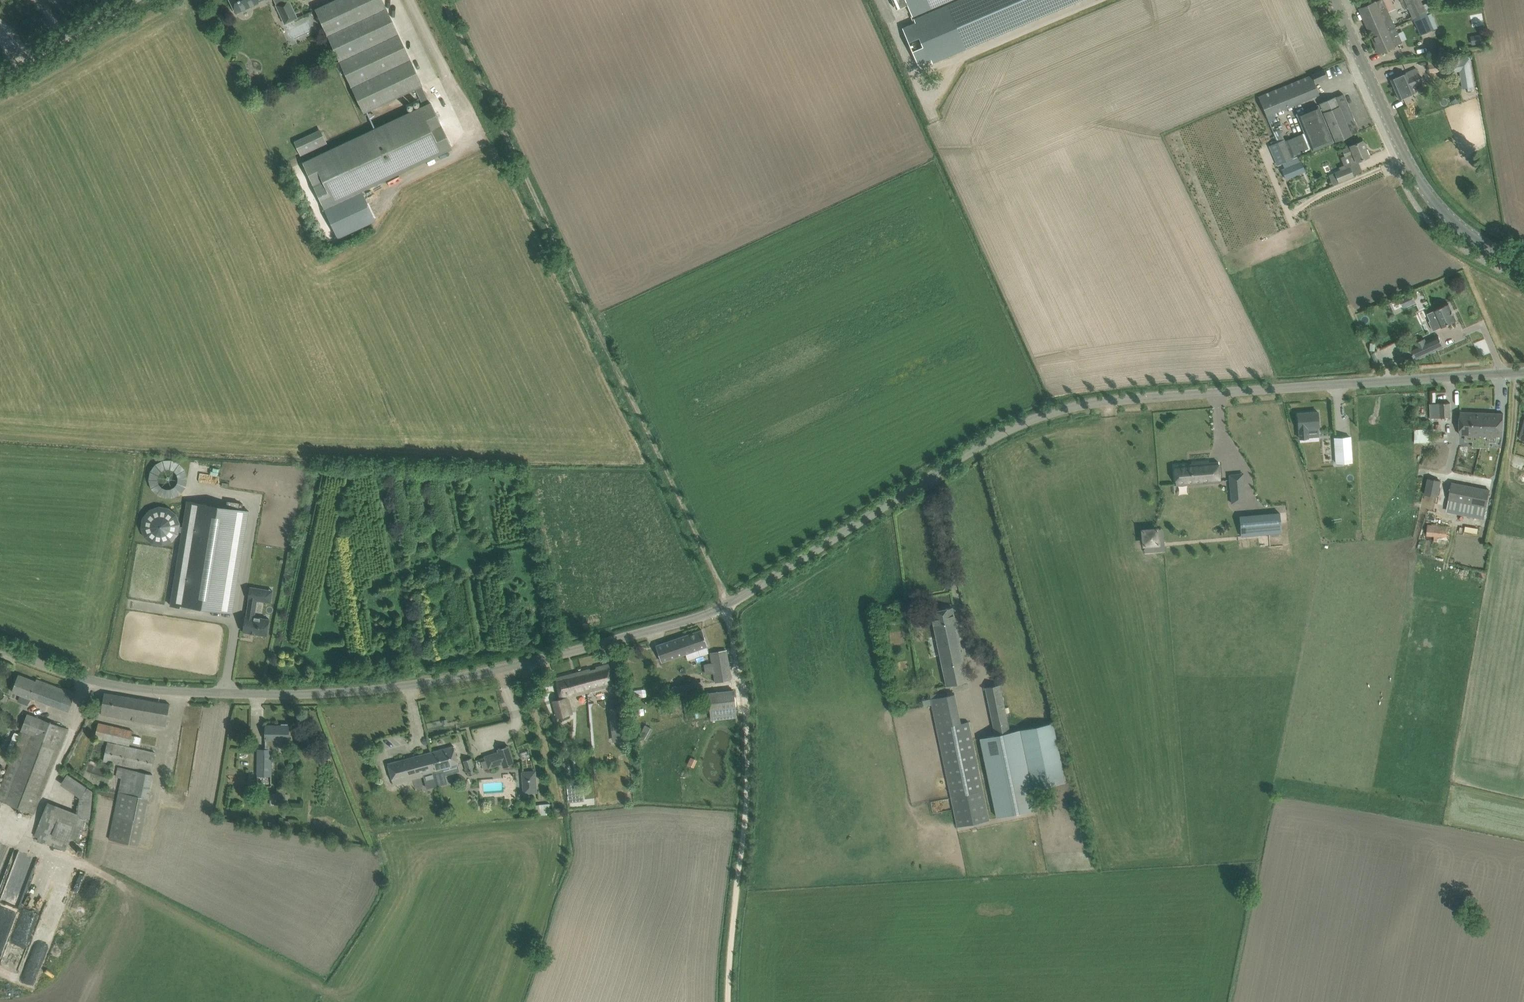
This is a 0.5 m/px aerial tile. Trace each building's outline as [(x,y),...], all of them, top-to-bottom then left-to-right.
[(251,8),(259,4),(257,0),(258,0),(230,0),(237,14),(251,8)] [(276,6),(277,6),(278,6),(277,6),(281,4),(286,15),(289,17),(292,15),(294,20),(297,18),(289,0),(288,0),(276,6)] [(303,162),(325,208),(339,237),(375,220),(367,203),(362,191),(452,148),(431,103),(430,104),(422,86),(382,0),(335,0),(316,9),(364,112),(409,91),(417,110),(303,162)] [(896,10),(907,5),(912,16),(949,0),(892,0),(896,10)] [(902,28),(918,65),(931,59),(933,63),(1081,0),(949,0),(912,16),(915,23),(902,28)] [(1392,21),(1389,13),(1388,13),(1383,0),(1379,0),(1359,9),(1372,37),(1395,27),(1393,23),(1392,21)] [(1423,5),(1420,0),(1405,0),(1413,19),(1426,13),(1423,5)] [(1437,27),(1431,14),(1427,15),(1426,13),(1413,19),(1420,35),(1433,29),(1437,27)] [(1379,53),(1388,49),(1402,43),(1395,27),(1372,37),(1379,53)] [(1484,34),(1470,37),(1471,45),(1486,42),(1484,34)] [(1443,57),(1428,59),(1429,73),(1445,71),(1443,57)] [(1460,71),(1462,87),(1473,87),(1471,58),(1454,59),(1455,72),(1460,71)] [(1399,99),(1408,95),(1414,93),(1411,86),(1422,81),(1416,68),(1391,79),(1399,99)] [(1327,77),(1324,70),(1312,75),(1315,82),(1327,77)] [(1266,116),(1309,98),(1319,95),(1311,75),(1258,97),(1266,116)] [(1343,138),(1350,135),(1359,131),(1343,94),(1328,100),(1297,113),(1311,150),(1343,138)] [(322,132),(296,145),(301,156),(327,143),(322,132)] [(1284,140),(1269,146),(1277,165),(1292,158),(1284,140)] [(1333,185),(1334,185),(1354,176),(1349,164),(1369,157),(1362,141),(1350,146),(1342,150),(1344,155),(1341,156),(1344,164),(1339,166),(1341,169),(1334,172),(1335,173),(1329,176),(1333,185)] [(1300,162),(1299,162),(1282,169),(1286,179),(1306,171),(1299,155),(1297,156),(1298,159),(1300,162)] [(1412,293),(1400,299),(1403,307),(1416,302),(1412,293)] [(1442,327),(1457,321),(1449,304),(1434,310),(1434,311),(1427,314),(1430,320),(1429,321),(1434,331),(1442,327)] [(1440,335),(1426,340),(1425,337),(1416,340),(1417,343),(1411,345),(1415,356),(1444,346),(1440,335)] [(1431,418),(1433,418),(1451,417),(1450,403),(1431,403),(1431,418)] [(1318,412),(1298,413),(1300,439),(1308,438),(1307,428),(1319,427),(1318,412)] [(1460,434),(1481,435),(1482,412),(1461,412),(1460,434)] [(1482,412),(1481,435),(1503,436),(1503,413),(1482,412)] [(1446,432),(1446,457),(1456,457),(1456,431),(1446,432)] [(1350,437),(1334,438),(1336,463),(1352,462),(1350,437)] [(1308,443),(1309,462),(1334,461),(1334,442),(1308,443)] [(146,469),(157,500),(190,489),(179,457),(146,469)] [(1218,463),(1209,464),(1209,462),(1192,464),(1192,466),(1174,467),(1176,487),(1220,484),(1218,463)] [(1425,493),(1438,497),(1443,481),(1429,477),(1425,493)] [(1468,503),(1471,486),(1452,483),(1449,499),(1468,503)] [(1244,486),(1230,487),(1232,505),(1246,504),(1244,486)] [(1486,506),(1490,490),(1471,486),(1468,503),(1486,506)] [(233,613),(249,511),(207,504),(187,501),(183,526),(180,526),(181,524),(177,514),(169,507),(159,506),(149,509),(143,518),(141,528),(145,538),(153,544),(163,546),(173,542),(179,534),(179,531),(182,532),(170,605),(191,608),(191,606),(233,613)] [(1242,536),(1281,533),(1280,513),(1240,516),(1242,536)] [(1447,537),(1448,526),(1427,525),(1427,535),(1447,537)] [(1157,529),(1143,531),(1144,545),(1158,543),(1157,529)] [(265,589),(251,587),(249,599),(247,616),(246,615),(246,617),(244,617),(243,625),(244,625),(243,632),(251,633),(255,633),(255,634),(267,636),(269,619),(254,617),(257,597),(264,598),(265,589)] [(968,681),(954,617),(952,607),(931,612),(947,686),(968,681)] [(656,646),(662,662),(707,646),(702,630),(656,646)] [(731,679),(728,660),(726,650),(711,653),(716,682),(731,679)] [(590,669),(555,678),(560,699),(555,701),(559,717),(569,715),(565,698),(615,685),(609,664),(596,667),(596,669),(590,670),(590,669)] [(68,712),(75,693),(37,679),(36,681),(19,675),(12,691),(20,695),(17,701),(28,705),(30,698),(68,712)] [(995,735),(980,738),(996,817),(1036,808),(1032,789),(1065,782),(1053,723),(1020,729),(1010,731),(1008,722),(1007,722),(1000,685),(986,687),(994,725),(993,725),(995,735)] [(710,720),(737,718),(736,690),(709,691),(710,720)] [(104,693),(101,714),(166,726),(170,704),(104,693)] [(955,694),(931,699),(957,827),(989,820),(983,791),(969,722),(961,723),(955,694)] [(41,718),(27,713),(21,731),(23,731),(0,791),(0,801),(35,814),(60,746),(62,747),(68,729),(40,719),(41,718)] [(96,733),(95,738),(130,746),(130,744),(130,742),(140,744),(141,738),(132,736),(133,731),(98,723),(96,733)] [(257,775),(257,776),(271,776),(272,750),(278,750),(278,740),(289,740),(289,736),(289,726),(288,726),(288,724),(282,724),(282,726),(266,725),(265,740),(265,741),(265,749),(258,749),(257,759),(257,775)] [(645,724),(639,736),(647,740),(653,729),(645,724)] [(152,771),(156,752),(108,742),(103,761),(152,771)] [(433,761),(431,761),(433,771),(459,764),(457,756),(454,746),(431,752),(433,761)] [(508,746),(498,749),(499,752),(502,763),(504,767),(514,764),(508,746)] [(428,783),(436,780),(431,761),(433,761),(431,752),(388,764),(393,784),(426,775),(428,783)] [(690,757),(688,765),(695,767),(697,759),(690,757)] [(472,758),(463,761),(466,771),(468,771),(469,774),(473,772),(472,770),(475,769),(472,758)] [(109,839),(139,845),(153,774),(118,767),(116,777),(122,778),(109,839)] [(535,772),(523,773),(524,793),(536,792),(535,772)] [(86,817),(90,819),(93,791),(68,774),(61,784),(78,796),(76,812),(48,801),(34,835),(38,837),(37,840),(66,851),(70,841),(69,841),(70,837),(77,840),(86,817)] [(270,804),(286,804),(286,786),(277,786),(277,793),(270,793),(270,804)] [(550,803),(536,804),(537,815),(551,814),(550,803)] [(296,822),(281,819),(280,827),(294,830),(296,822)]
